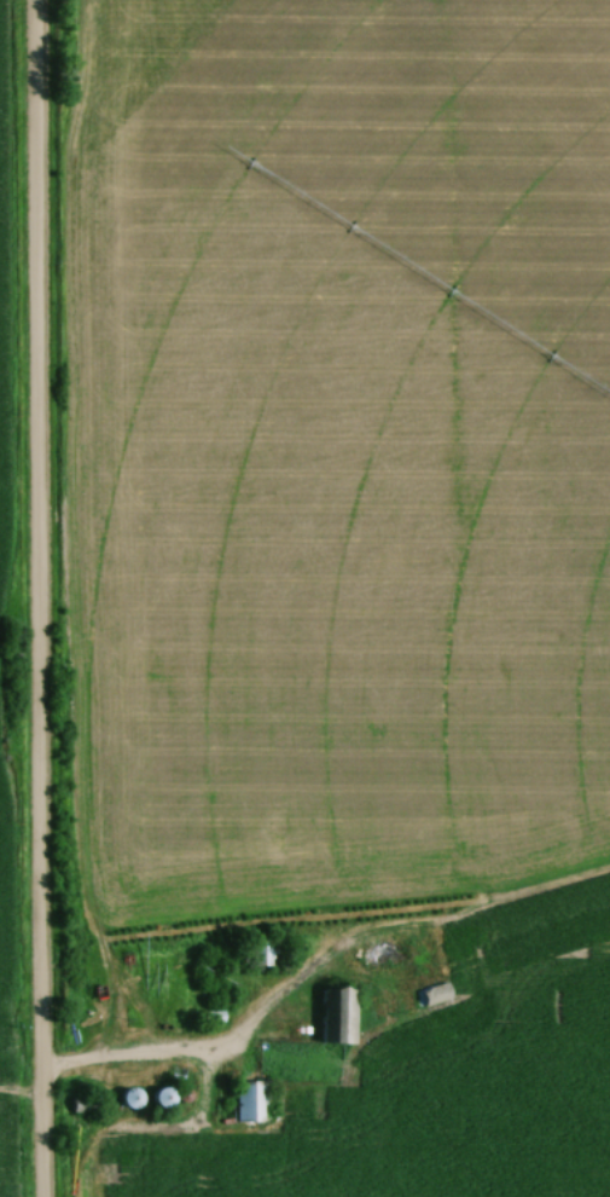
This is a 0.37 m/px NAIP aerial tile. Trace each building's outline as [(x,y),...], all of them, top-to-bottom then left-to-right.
[(274,965),(274,940),(255,940),(255,965),(274,965)] [(357,1043),(356,989),(322,990),(324,1043),(357,1043)] [(235,1122),(271,1122),(271,1082),(235,1082),(235,1122)] [(158,1106),(176,1105),(175,1088),(157,1089),(158,1106)] [(121,1089),(121,1107),(143,1107),(143,1089),(121,1089)] [(71,1113),(101,1113),(101,1104),(71,1104),(71,1113)]
